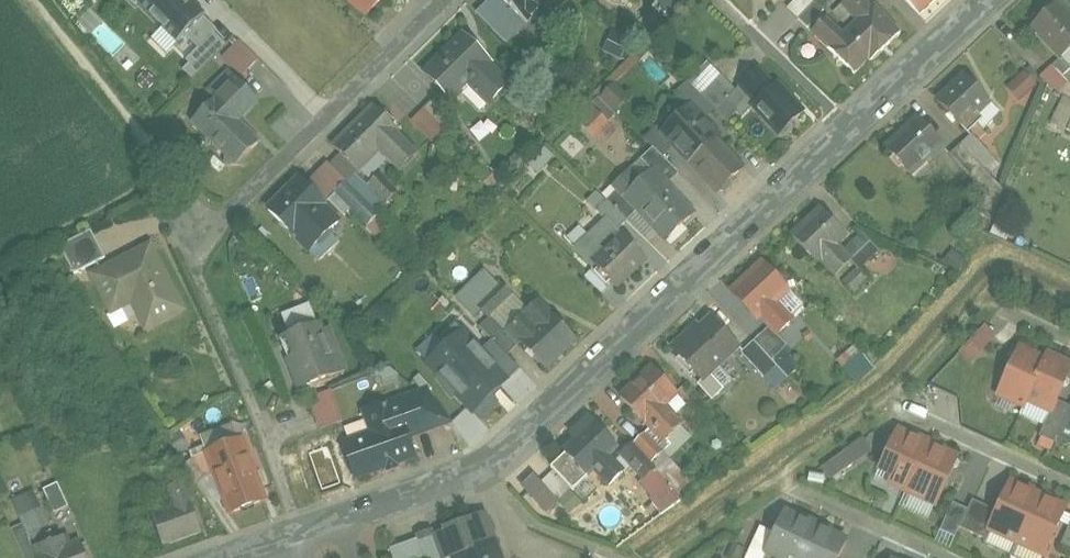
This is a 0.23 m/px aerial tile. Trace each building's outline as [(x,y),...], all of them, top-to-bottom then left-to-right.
[(135,11),(137,9),(189,59),(212,36),(215,33),(181,0),(124,0),(135,11)] [(366,18),(383,0),(347,0),(366,18)] [(498,0),(491,0),(475,15),(506,46),(525,28),(498,0)] [(525,28),(545,9),(553,17),(571,0),(498,0),(525,28)] [(794,16),(810,1),(809,0),(791,0),(784,7),(794,16)] [(853,77),(901,32),(870,0),(846,0),(811,33),(853,77)] [(921,18),(941,0),(905,0),(921,18)] [(1069,46),(1069,17),(1057,2),(1028,27),(1056,58),(1069,46)] [(450,99),(464,84),(488,107),(512,83),(461,34),(423,73),(450,99)] [(223,47),(212,36),(189,59),(179,69),(182,71),(181,73),(190,82),(223,47)] [(238,42),(221,59),(240,79),(258,61),(238,42)] [(731,91),(774,134),(799,110),(756,66),(731,91)] [(1051,67),(1038,78),(1058,95),(1068,83),(1051,67)] [(1023,73),(1006,89),(1019,103),(1037,87),(1023,73)] [(934,102),(965,134),(980,120),(977,117),(989,105),(961,76),(934,102)] [(611,131),(603,124),(627,96),(607,79),(584,106),(592,114),(577,131),(597,148),(611,131)] [(243,157),(262,139),(242,119),(258,104),(234,80),(191,124),(223,156),(223,170),(243,170),(243,157)] [(439,96),(423,111),(443,132),(459,117),(439,96)] [(656,132),(711,194),(740,169),(686,107),(656,132)] [(372,108),(333,147),(340,155),(357,172),(377,152),(399,175),(419,155),(372,108)] [(443,132),(423,111),(409,124),(430,145),(443,132)] [(944,149),(915,118),(882,149),(911,180),(944,149)] [(970,135),(959,146),(989,176),(1000,166),(970,135)] [(1031,141),(1011,135),(997,185),(1017,190),(1031,141)] [(989,176),(959,146),(948,157),(985,196),(976,213),(990,220),(1002,191),(989,176)] [(531,172),(550,160),(544,150),(525,162),(531,172)] [(340,155),(328,167),(342,182),(345,184),(353,176),(357,172),(340,155)] [(325,165),(304,187),(321,204),(342,182),(328,167),(325,165)] [(619,202),(660,243),(690,213),(650,172),(619,202)] [(345,184),(334,193),(366,227),(385,209),(353,176),(345,184)] [(266,214),(307,255),(339,222),(321,204),(304,187),(298,181),(266,214)] [(845,237),(818,208),(789,234),(815,264),(820,259),(835,276),(852,260),(837,244),(845,237)] [(72,275),(102,260),(88,232),(58,247),(72,275)] [(642,263),(616,237),(587,264),(613,291),(642,263)] [(129,305),(143,332),(183,312),(149,245),(88,276),(108,316),(129,305)] [(760,261),(729,292),(767,330),(774,338),(776,336),(792,320),(777,305),(791,292),(760,261)] [(502,333),(541,372),(572,342),(533,302),(502,333)] [(740,350),(709,315),(672,347),(702,383),(740,350)] [(276,340),(297,395),(351,374),(333,327),(321,332),(318,324),(276,340)] [(965,361),(991,337),(981,326),(955,350),(965,361)] [(774,338),(767,330),(753,342),(770,362),(787,349),(776,336),(774,338)] [(454,399),(480,427),(519,391),(471,339),(457,352),(479,375),(454,399)] [(753,342),(739,355),(762,380),(776,367),(770,362),(753,342)] [(1069,372),(1069,363),(1047,352),(1044,357),(1018,345),(1012,360),(997,393),(1023,405),(1025,400),(1052,412),(1066,381),(1069,372)] [(850,346),(832,362),(850,382),(868,366),(850,346)] [(680,398),(652,367),(619,397),(650,432),(662,444),(665,442),(684,424),(669,408),(680,398)] [(315,399),(327,428),(351,419),(339,389),(315,399)] [(337,444),(351,484),(414,462),(406,440),(445,425),(426,390),(357,414),(364,434),(337,444)] [(592,422),(561,451),(565,456),(585,478),(593,470),(607,485),(622,471),(608,457),(617,449),(592,422)] [(936,504),(959,455),(940,447),(920,437),(899,427),(876,475),(936,504)] [(662,444),(650,432),(633,448),(650,467),(670,448),(665,442),(662,444)] [(814,466),(824,480),(861,456),(852,442),(814,466)] [(207,456),(230,517),(262,505),(240,444),(207,456)] [(650,467),(633,448),(620,459),(642,483),(655,472),(650,467)] [(585,478),(565,456),(549,471),(570,494),(586,479),(585,478)] [(65,481),(51,488),(61,512),(76,506),(65,481)] [(1012,484),(990,529),(1043,554),(1065,509),(1048,501),(1029,492),(1012,484)] [(150,520),(160,549),(201,535),(184,487),(161,495),(168,514),(150,520)] [(976,530),(975,503),(959,503),(960,530),(976,530)] [(766,554),(775,557),(836,557),(847,534),(830,526),(806,516),(787,507),(766,554)] [(1055,544),(1069,551),(1069,515),(1068,514),(1055,544)] [(393,557),(452,557),(453,557),(500,557),(485,516),(390,550),(393,557)] [(33,548),(37,557),(84,557),(79,541),(66,546),(63,538),(33,548)]
